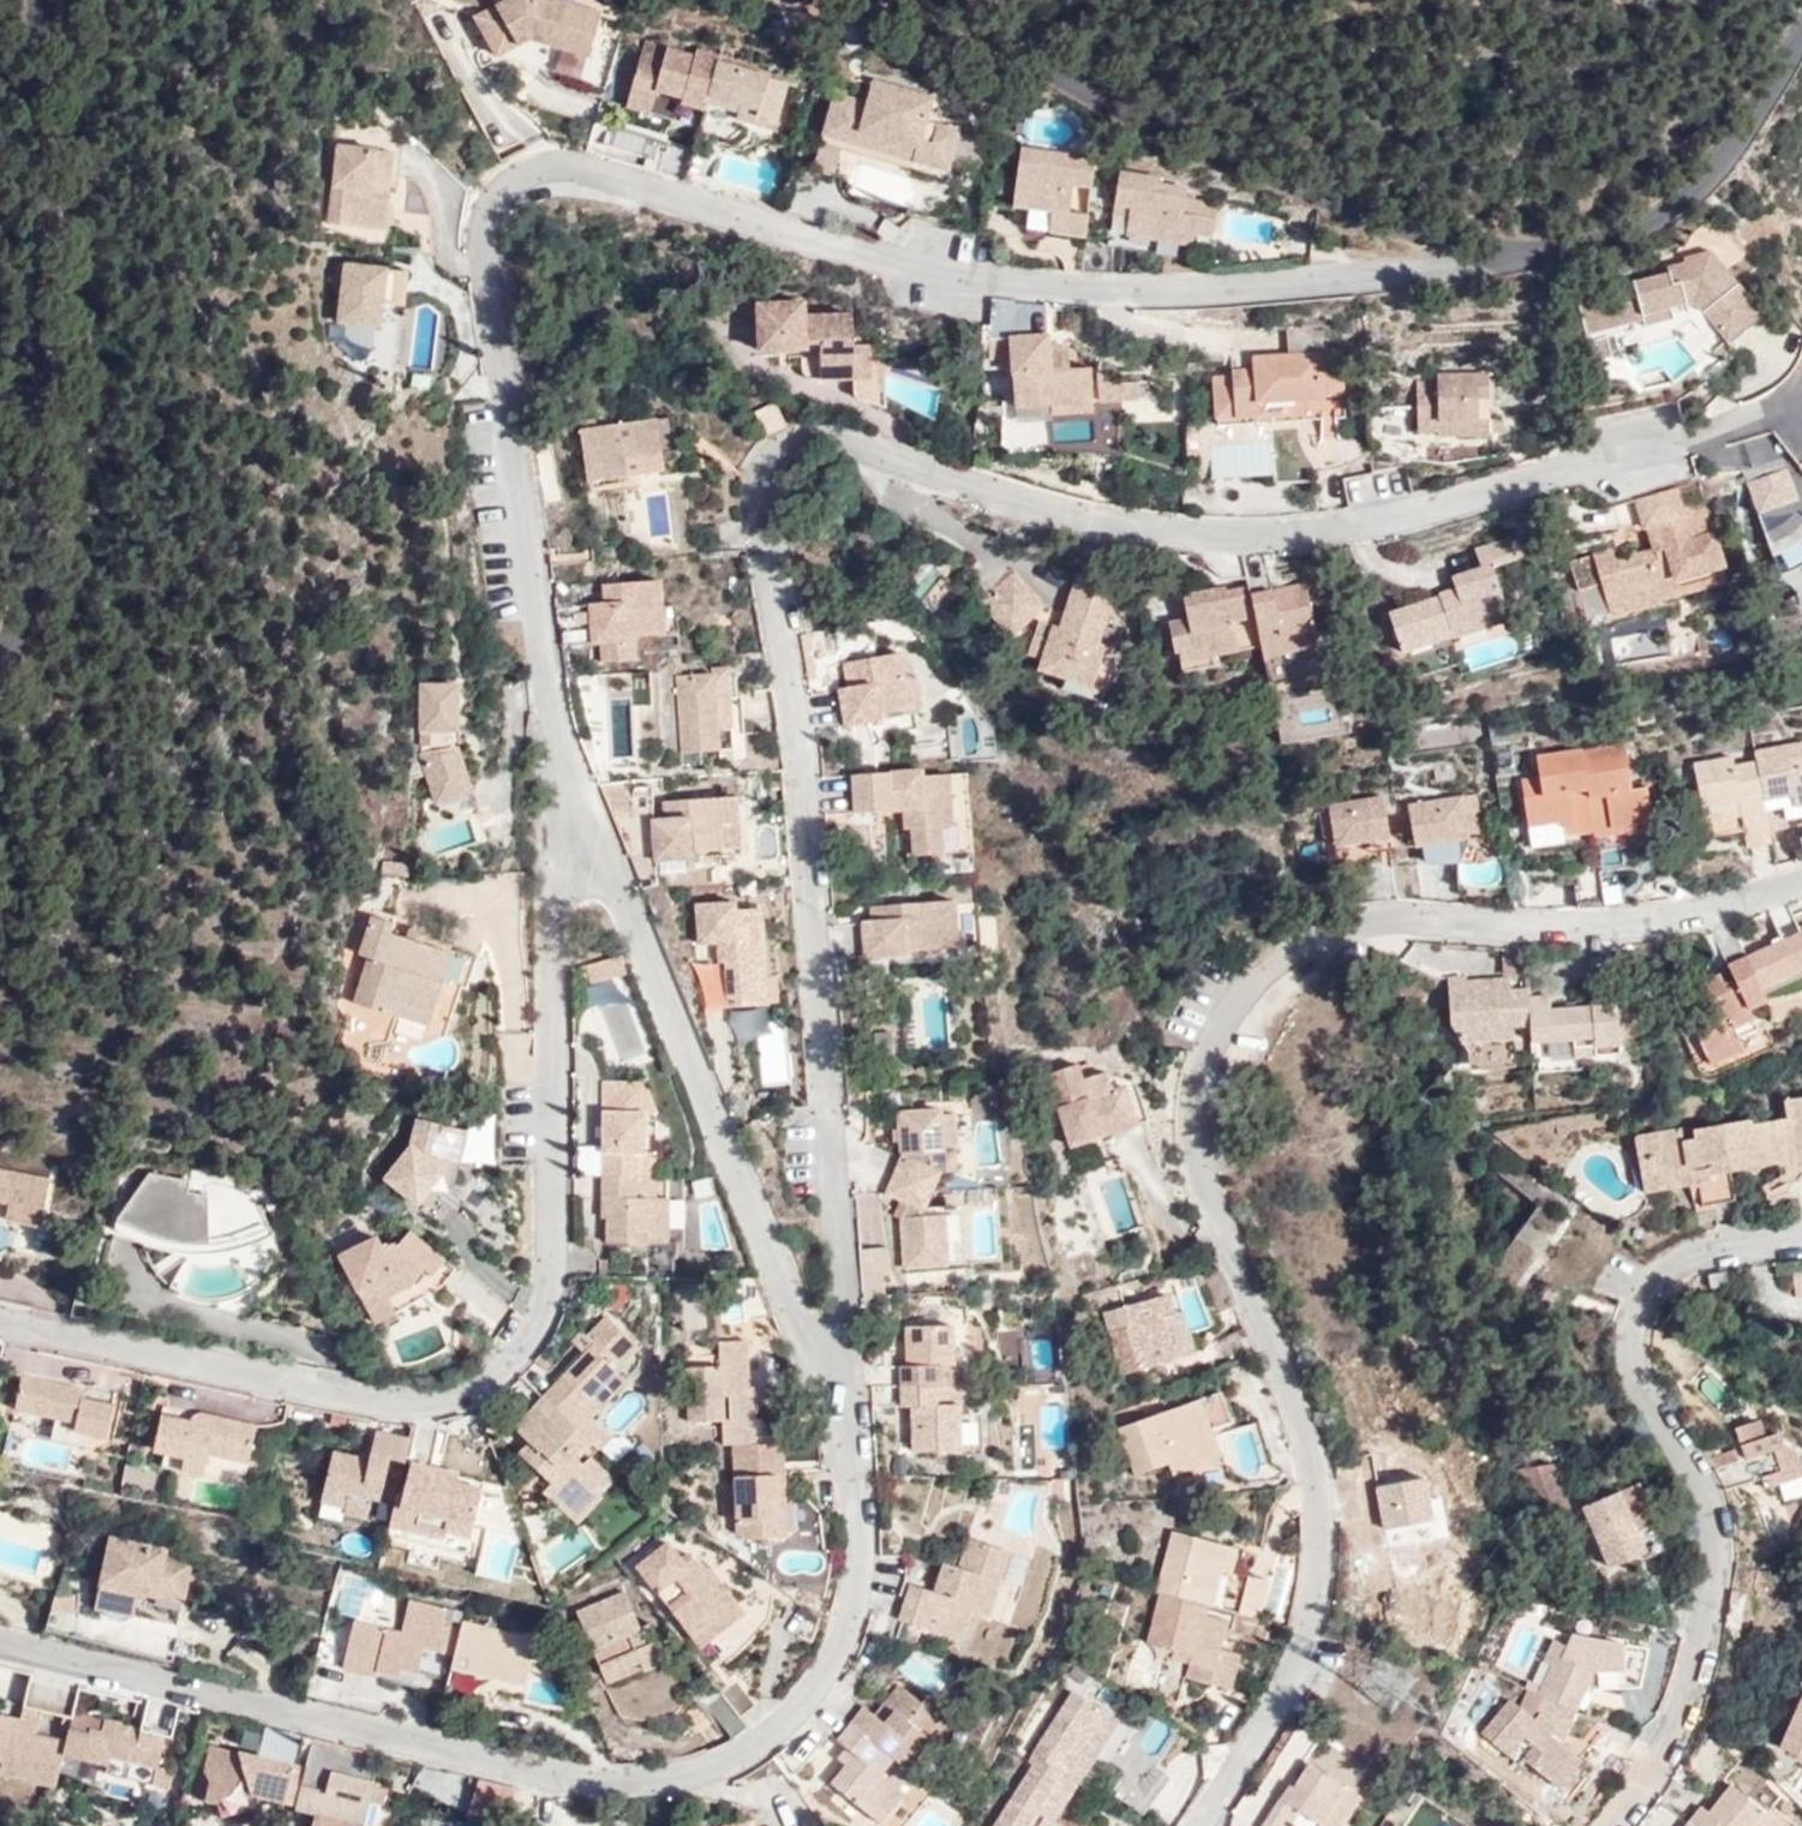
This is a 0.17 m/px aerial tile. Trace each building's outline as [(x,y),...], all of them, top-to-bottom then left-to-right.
[(473,15),(489,46),(527,26),(546,31),(544,41),(585,52),(597,8),(568,0),(500,0),(473,15)] [(527,26),(489,46),(494,54),(526,36),(527,26)] [(705,106),(717,65),(720,58),(697,52),(696,59),(647,44),(632,90),(656,98),(657,93),(684,100),(705,106)] [(788,85),(717,65),(705,106),(739,115),(757,119),(754,127),(774,132),(788,85)] [(917,153),(913,163),(945,173),(958,130),(929,122),(935,99),(875,81),(867,106),(833,95),(811,174),(844,185),(855,152),(859,136),(917,153)] [(656,98),(632,90),(627,108),(650,116),(656,98)] [(703,112),(705,106),(684,100),(683,105),(703,112)] [(738,122),(754,127),(757,119),(739,115),(738,122)] [(912,168),(913,163),(917,153),(859,136),(855,152),(912,168)] [(373,192),(390,181),(393,156),(339,148),(330,226),(370,231),(373,192)] [(1028,181),(1024,213),(1030,228),(1087,234),(1089,216),(1069,214),(1073,183),(1092,185),(1095,159),(1019,150),(1016,180),(1028,181)] [(1115,209),(1130,211),(1126,236),(1190,249),(1195,237),(1212,239),(1216,206),(1186,201),(1187,191),(1159,186),(1160,178),(1118,170),(1115,209)] [(1016,180),(1013,212),(1024,213),(1028,181),(1016,180)] [(384,233),(390,181),(373,192),(370,231),(384,233)] [(1616,317),(1618,326),(1644,320),(1645,323),(1687,315),(1686,307),(1694,304),(1725,343),(1761,317),(1709,253),(1683,259),(1685,264),(1666,268),(1668,276),(1632,284),(1634,291),(1610,296),(1608,289),(1575,296),(1581,324),(1616,317)] [(404,309),(405,299),(397,299),(399,281),(406,281),(406,275),(345,268),(340,325),(380,330),(382,307),(404,309)] [(397,299),(405,299),(406,281),(399,281),(397,299)] [(854,367),(854,348),(853,318),(805,319),(804,305),(758,306),(759,353),(805,352),(805,344),(820,344),(821,351),(821,366),(854,367)] [(1584,334),(1618,326),(1616,317),(1581,324),(1584,334)] [(1217,424),(1348,417),(1344,351),(1338,351),(1336,326),(1289,329),(1291,354),(1255,356),(1255,366),(1233,367),(1233,378),(1215,379),(1217,424)] [(1048,399),(1087,399),(1085,373),(1065,373),(1064,352),(1046,352),(1045,339),(1008,342),(1011,401),(1048,399)] [(870,348),(854,348),(854,367),(821,366),(821,382),(870,381),(870,348)] [(1436,425),(1490,425),(1489,379),(1438,379),(1438,388),(1417,388),(1417,433),(1435,433),(1436,425)] [(1087,409),(1087,399),(1048,399),(1048,409),(1087,409)] [(1003,444),(1046,443),(1045,401),(1002,402),(1003,444)] [(769,437),(787,428),(777,405),(755,414),(766,439),(769,437)] [(644,425),(580,433),(586,486),(627,480),(624,462),(649,458),(644,425)] [(1490,440),(1490,425),(1436,425),(1435,433),(1436,440),(1490,440)] [(1753,475),(1785,568),(1801,563),(1801,449),(1790,453),(1792,462),(1753,475)] [(1686,518),(1677,488),(1636,500),(1647,530),(1649,528),(1664,524),(1686,518)] [(1706,512),(1686,518),(1664,524),(1671,549),(1657,553),(1621,563),(1616,552),(1594,558),(1603,587),(1609,605),(1678,583),(1680,589),(1728,574),(1718,537),(1714,539),(1706,512)] [(1664,524),(1649,528),(1657,553),(1671,549),(1664,524)] [(1511,543),(1475,554),(1482,573),(1452,581),(1457,593),(1439,598),(1452,640),(1492,630),(1489,620),(1508,614),(1494,568),(1517,561),(1511,543)] [(1603,587),(1594,558),(1572,565),(1581,594),(1603,587)] [(1094,670),(1103,644),(1114,647),(1120,629),(1104,624),(1118,585),(1076,571),(1064,608),(1088,616),(1082,632),(1058,623),(1033,615),(1045,605),(1015,570),(981,601),(1027,654),(1037,657),(1034,667),(1063,677),(1059,686),(1100,700),(1108,675),(1094,670)] [(1729,580),(1728,574),(1680,589),(1678,583),(1609,605),(1612,615),(1729,580)] [(660,609),(660,607),(659,583),(604,587),(604,607),(589,607),(591,645),(601,645),(602,664),(622,663),(622,639),(654,636),(652,610),(660,609)] [(1306,589),(1252,600),(1262,651),(1267,671),(1321,660),(1306,589)] [(1226,591),(1186,599),(1190,623),(1183,624),(1170,626),(1175,656),(1180,655),(1214,648),(1216,660),(1262,651),(1252,600),(1250,590),(1226,595),(1226,591)] [(1190,623),(1186,599),(1177,602),(1183,624),(1190,623)] [(675,606),(660,607),(660,609),(652,610),(654,636),(676,635),(675,606)] [(1082,632),(1088,616),(1064,608),(1058,623),(1082,632)] [(1214,648),(1180,655),(1184,676),(1213,671),(1212,661),(1216,660),(1214,648)] [(899,655),(846,665),(850,689),(839,690),(842,711),(846,709),(848,727),(881,722),(880,714),(923,708),(916,667),(899,655)] [(723,692),(721,669),(709,671),(710,677),(676,680),(683,755),(732,750),(731,730),(715,731),(713,694),(723,692)] [(727,669),(721,669),(723,692),(713,694),(715,731),(731,730),(727,669)] [(433,794),(466,783),(457,754),(458,732),(455,731),(454,691),(421,691),(422,762),(433,794)] [(1762,765),(1775,835),(1794,832),(1788,800),(1797,799),(1800,807),(1801,807),(1801,747),(1761,755),(1762,765)] [(1631,749),(1591,752),(1600,818),(1601,829),(1657,823),(1653,791),(1635,793),(1631,749)] [(1600,818),(1591,752),(1591,750),(1544,754),(1548,792),(1532,794),(1534,824),(1569,821),(1600,818)] [(1738,759),(1708,764),(1711,783),(1703,783),(1707,806),(1745,801),(1748,818),(1753,847),(1777,844),(1775,835),(1762,765),(1740,767),(1738,759)] [(1711,783),(1708,764),(1699,765),(1703,783),(1711,783)] [(922,767),(848,773),(851,811),(902,807),(904,826),(910,826),(913,855),(942,852),(940,827),(953,826),(948,773),(923,775),(922,767)] [(471,797),(466,783),(433,794),(437,808),(471,797)] [(628,788),(605,790),(617,815),(634,812),(628,788)] [(1383,795),(1330,802),(1334,836),(1323,836),(1327,863),(1383,862),(1379,839),(1377,819),(1386,818),(1383,795)] [(1473,795),(1462,796),(1468,834),(1472,834),(1479,834),(1473,795)] [(1462,796),(1408,805),(1410,819),(1420,818),(1424,844),(1427,862),(1472,861),(1472,834),(1468,834),(1462,796)] [(679,856),(697,856),(725,854),(725,860),(744,859),(739,801),(680,806),(681,824),(673,824),(661,825),(663,865),(679,865),(679,856)] [(1745,801),(1707,806),(1710,823),(1748,818),(1745,801)] [(1386,818),(1377,819),(1379,839),(1389,837),(1386,818)] [(1424,844),(1420,818),(1410,819),(1414,845),(1424,844)] [(1601,829),(1600,818),(1569,821),(1571,833),(1601,829)] [(1658,833),(1657,823),(1601,829),(1601,839),(1658,833)] [(697,864),(697,856),(679,856),(679,865),(697,864)] [(942,953),(963,952),(958,907),(875,912),(877,929),(868,930),(870,962),(913,959),(912,955),(942,953)] [(756,985),(769,984),(762,914),(736,916),(736,908),(699,911),(702,949),(723,948),(727,1014),(757,1011),(756,985)] [(449,958),(423,950),(404,945),(387,939),(392,927),(371,922),(358,960),(367,963),(351,1008),(422,1032),(449,958)] [(404,945),(423,950),(426,940),(408,934),(404,945)] [(585,968),(587,974),(625,973),(627,972),(620,958),(585,968)] [(1725,982),(1696,995),(1705,1016),(1695,1021),(1716,1068),(1751,1052),(1746,1042),(1764,1034),(1755,1013),(1773,1005),(1755,963),(1736,971),(1742,983),(1729,988),(1725,982)] [(625,973),(587,974),(591,984),(625,973)] [(1486,1052),(1518,1050),(1517,1027),(1535,1027),(1535,1043),(1580,1043),(1580,1055),(1622,1055),(1621,1006),(1553,1009),(1553,997),(1530,997),(1530,989),(1512,989),(1511,977),(1451,980),(1453,1025),(1464,1041),(1485,1040),(1486,1052)] [(771,1010),(769,984),(756,985),(757,1011),(771,1010)] [(1471,1052),(1486,1052),(1485,1040),(1464,1041),(1471,1052)] [(1518,1063),(1518,1050),(1486,1052),(1487,1064),(1518,1063)] [(1112,1095),(1104,1078),(1086,1083),(1080,1070),(1052,1080),(1075,1148),(1150,1124),(1138,1087),(1112,1095)] [(1108,1077),(1104,1078),(1112,1095),(1138,1087),(1137,1085),(1108,1077)] [(645,1117),(656,1118),(645,1087),(603,1088),(601,1178),(638,1180),(639,1158),(645,1158),(645,1117)] [(1726,1126),(1732,1172),(1781,1167),(1783,1186),(1801,1184),(1801,1101),(1788,1102),(1790,1122),(1754,1128),(1753,1123),(1726,1126)] [(896,1180),(930,1198),(940,1177),(960,1176),(956,1119),(943,1119),(943,1116),(901,1117),(905,1163),(896,1180)] [(656,1180),(656,1118),(645,1117),(645,1158),(639,1158),(638,1180),(656,1180)] [(452,1163),(459,1128),(422,1119),(414,1148),(388,1178),(443,1226),(455,1211),(435,1191),(447,1178),(452,1163)] [(1732,1172),(1726,1126),(1693,1130),(1695,1140),(1680,1141),(1678,1129),(1640,1135),(1642,1157),(1656,1156),(1658,1178),(1692,1174),(1689,1153),(1707,1151),(1711,1183),(1701,1183),(1704,1206),(1735,1204),(1732,1172)] [(474,1132),(459,1128),(452,1163),(466,1167),(474,1132)] [(581,1170),(600,1169),(598,1143),(580,1144),(581,1170)] [(1656,1156),(1642,1157),(1647,1190),(1701,1183),(1711,1183),(1707,1151),(1689,1153),(1692,1174),(1658,1178),(1656,1156)] [(10,1202),(10,1201),(27,1205),(33,1175),(0,1168),(0,1200),(10,1202)] [(123,1187),(114,1230),(169,1242),(174,1254),(186,1254),(197,1255),(208,1254),(218,1253),(229,1252),(238,1249),(244,1248),(252,1245),(257,1243),(264,1240),(269,1238),(273,1236),(251,1193),(209,1183),(206,1197),(188,1193),(190,1182),(148,1173),(138,1190),(123,1187)] [(50,1177),(33,1175),(27,1205),(10,1201),(10,1202),(6,1218),(41,1224),(50,1177)] [(655,1202),(656,1180),(638,1180),(601,1178),(601,1202),(606,1202),(606,1222),(605,1247),(645,1248),(645,1235),(667,1235),(667,1203),(655,1202)] [(923,1212),(930,1198),(896,1180),(888,1197),(902,1203),(909,1207),(901,1222),(904,1274),(960,1269),(956,1211),(923,1212)] [(1497,1268),(1528,1285),(1568,1212),(1537,1195),(1497,1268)] [(893,1218),(901,1222),(909,1207),(902,1203),(893,1218)] [(169,1242),(114,1230),(112,1237),(174,1254),(169,1242)] [(386,1301),(391,1298),(418,1286),(433,1298),(455,1272),(412,1233),(403,1242),(386,1251),(377,1239),(342,1254),(363,1301),(383,1293),(386,1301)] [(667,1248),(667,1235),(645,1235),(645,1248),(667,1248)] [(1725,1290),(1725,1271),(1714,1273),(1708,1274),(1709,1291),(1725,1290)] [(758,1280),(723,1281),(722,1324),(768,1322),(762,1289),(758,1280)] [(762,1289),(768,1322),(776,1322),(762,1289)] [(397,1313),(391,1298),(386,1301),(383,1293),(363,1301),(373,1323),(397,1313)] [(1168,1297),(1126,1310),(1133,1329),(1114,1335),(1127,1378),(1178,1362),(1164,1322),(1175,1317),(1168,1297)] [(584,1354),(543,1396),(570,1421),(582,1408),(590,1416),(625,1380),(614,1370),(637,1346),(605,1316),(587,1335),(595,1342),(584,1354)] [(580,1329),(570,1341),(584,1354),(595,1342),(587,1335),(580,1329)] [(905,1374),(905,1393),(944,1392),(944,1374),(957,1374),(955,1332),(910,1332),(911,1362),(911,1373),(905,1374)] [(639,1349),(637,1346),(614,1370),(625,1380),(627,1383),(640,1369),(637,1366),(639,1361),(640,1358),(639,1354),(639,1349)] [(739,1449),(761,1448),(759,1430),(766,1405),(753,1390),(752,1346),(726,1347),(726,1372),(696,1373),(696,1426),(728,1426),(728,1449),(739,1449)] [(889,1374),(887,1374),(886,1393),(905,1393),(905,1374),(889,1374)] [(944,1374),(944,1392),(963,1392),(963,1374),(957,1374),(944,1374)] [(80,1421),(76,1443),(75,1447),(94,1451),(98,1435),(108,1438),(115,1405),(84,1398),(79,1387),(25,1376),(18,1408),(59,1416),(80,1421)] [(944,1392),(905,1393),(904,1415),(915,1415),(915,1459),(948,1458),(948,1424),(964,1422),(963,1392),(944,1392)] [(528,1461),(550,1482),(541,1491),(558,1506),(570,1492),(579,1500),(591,1487),(606,1471),(589,1456),(598,1447),(570,1421),(543,1396),(514,1428),(529,1442),(538,1450),(528,1461)] [(1187,1407),(1121,1431),(1140,1479),(1204,1454),(1187,1407)] [(158,1441),(156,1451),(166,1453),(163,1467),(184,1472),(189,1448),(214,1454),(230,1457),(230,1453),(251,1458),(258,1427),(202,1415),(198,1415),(196,1417),(194,1419),(194,1422),(163,1416),(160,1431),(166,1432),(164,1442),(158,1441)] [(58,1419),(54,1439),(76,1443),(80,1421),(59,1416),(58,1419)] [(948,1424),(948,1458),(964,1458),(964,1422),(948,1424)] [(1778,1439),(1777,1437),(1764,1442),(1757,1425),(1735,1433),(1746,1462),(1741,1465),(1748,1487),(1761,1483),(1765,1493),(1777,1489),(1783,1508),(1801,1502),(1801,1480),(1798,1481),(1790,1455),(1780,1450),(1778,1439)] [(392,1459),(408,1462),(414,1438),(379,1430),(373,1455),(392,1459)] [(1778,1439),(1780,1450),(1790,1455),(1798,1481),(1801,1480),(1801,1454),(1778,1439)] [(519,1453),(528,1461),(538,1450),(529,1442),(519,1453)] [(189,1448),(184,1472),(209,1477),(214,1454),(189,1448)] [(790,1506),(789,1469),(788,1448),(761,1448),(739,1449),(742,1538),(749,1544),(774,1543),(773,1507),(790,1506)] [(346,1512),(368,1517),(372,1497),(383,1500),(392,1459),(373,1455),(372,1459),(335,1450),(323,1501),(347,1507),(346,1512)] [(230,1453),(230,1457),(250,1462),(251,1458),(230,1453)] [(417,1530),(446,1538),(448,1531),(473,1537),(485,1489),(459,1484),(431,1477),(433,1468),(413,1462),(406,1493),(400,1492),(394,1518),(418,1524),(417,1530)] [(1573,1508),(1555,1465),(1520,1471),(1542,1521),(1573,1508)] [(431,1477),(459,1484),(461,1474),(433,1468),(431,1477)] [(558,1506),(575,1522),(600,1494),(591,1487),(579,1500),(570,1492),(558,1506)] [(1637,1534),(1647,1557),(1649,1561),(1667,1554),(1638,1488),(1584,1511),(1613,1571),(1636,1561),(1626,1539),(1637,1534)] [(792,1542),(790,1506),(773,1507),(774,1543),(792,1542)] [(392,1525),(417,1530),(418,1524),(394,1518),(392,1525)] [(1161,1589),(1168,1592),(1157,1640),(1200,1652),(1197,1663),(1222,1670),(1220,1683),(1239,1687),(1248,1654),(1228,1648),(1235,1620),(1211,1614),(1214,1601),(1219,1603),(1226,1567),(1237,1569),(1242,1546),(1175,1529),(1161,1589)] [(1636,1561),(1647,1557),(1637,1534),(1626,1539),(1636,1561)] [(196,1555),(113,1537),(100,1596),(137,1603),(135,1616),(180,1625),(196,1555)] [(988,1566),(993,1548),(969,1541),(962,1568),(947,1564),(940,1584),(951,1587),(947,1601),(913,1590),(903,1622),(959,1642),(971,1611),(990,1616),(1004,1572),(988,1566)] [(482,1572),(505,1578),(512,1551),(488,1545),(482,1572)] [(710,1629),(742,1609),(721,1579),(693,1556),(686,1562),(674,1547),(640,1569),(686,1630),(697,1622),(710,1629)] [(1010,1553),(993,1548),(988,1566),(1004,1572),(1010,1553)] [(1274,1579),(1253,1574),(1244,1610),(1264,1616),(1274,1579)] [(74,1610),(75,1592),(54,1591),(53,1609),(74,1610)] [(628,1594),(580,1611),(604,1675),(646,1660),(642,1648),(663,1642),(656,1622),(640,1628),(628,1594)] [(135,1616),(137,1603),(100,1596),(97,1608),(135,1616)] [(443,1644),(447,1626),(441,1625),(444,1611),(407,1602),(399,1635),(351,1623),(339,1672),(374,1681),(375,1672),(397,1678),(399,1671),(417,1676),(422,1650),(441,1654),(443,1644)] [(750,1621),(742,1609),(710,1629),(697,1622),(686,1630),(704,1654),(750,1621)] [(461,1622),(459,1630),(455,1647),(443,1694),(493,1705),(499,1680),(522,1686),(534,1639),(461,1622)] [(459,1630),(447,1626),(443,1644),(455,1647),(459,1630)] [(1542,1689),(1539,1694),(1545,1697),(1575,1711),(1585,1689),(1642,1689),(1650,1649),(1572,1635),(1566,1646),(1554,1640),(1545,1661),(1553,1664),(1542,1689)] [(1529,1689),(1539,1694),(1542,1689),(1528,1682),(1525,1688),(1529,1689)] [(741,1683),(725,1693),(745,1722),(760,1711),(741,1683)] [(882,1725),(871,1716),(863,1708),(836,1739),(846,1747),(856,1755),(846,1767),(830,1785),(879,1825),(904,1792),(897,1786),(934,1740),(929,1736),(943,1716),(919,1696),(915,1703),(896,1685),(882,1702),(893,1711),(882,1725)] [(67,1736),(75,1697),(27,1687),(18,1724),(0,1721),(0,1780),(54,1794),(61,1760),(67,1736)] [(1521,1708),(1535,1719),(1540,1713),(1538,1712),(1545,1697),(1539,1694),(1529,1689),(1521,1708)] [(705,1706),(730,1741),(734,1739),(750,1729),(745,1722),(725,1693),(705,1706)] [(1073,1694),(1036,1753),(1053,1764),(1046,1775),(1033,1766),(996,1825),(1063,1825),(1056,1821),(1118,1722),(1073,1694)] [(1780,1748),(1801,1758),(1801,1699),(1780,1748)] [(882,1702),(871,1716),(882,1725),(893,1711),(882,1702)] [(87,1740),(67,1736),(61,1760),(107,1771),(105,1780),(153,1792),(165,1741),(104,1727),(101,1737),(90,1735),(87,1740)] [(856,1755),(846,1747),(837,1758),(846,1767),(856,1755)] [(284,1810),(294,1769),(217,1751),(204,1803),(218,1808),(223,1821),(250,1815),(280,1822),(284,1810)] [(1582,1760),(1574,1753),(1550,1781),(1559,1788),(1582,1760)] [(1336,1803),(1347,1788),(1314,1762),(1298,1786),(1294,1783),(1265,1825),(1320,1825),(1336,1803)] [(296,1813),(304,1770),(294,1769),(284,1810),(296,1813)] [(304,1770),(296,1813),(312,1817),(310,1825),(364,1825),(373,1787),(304,1770)] [(501,1822),(509,1783),(474,1776),(466,1815),(501,1822)] [(1688,1824),(1690,1825),(1781,1825),(1730,1786),(1708,1814),(1701,1808),(1688,1824)] [(1336,1803),(1320,1825),(1333,1825),(1345,1808),(1336,1803)]
